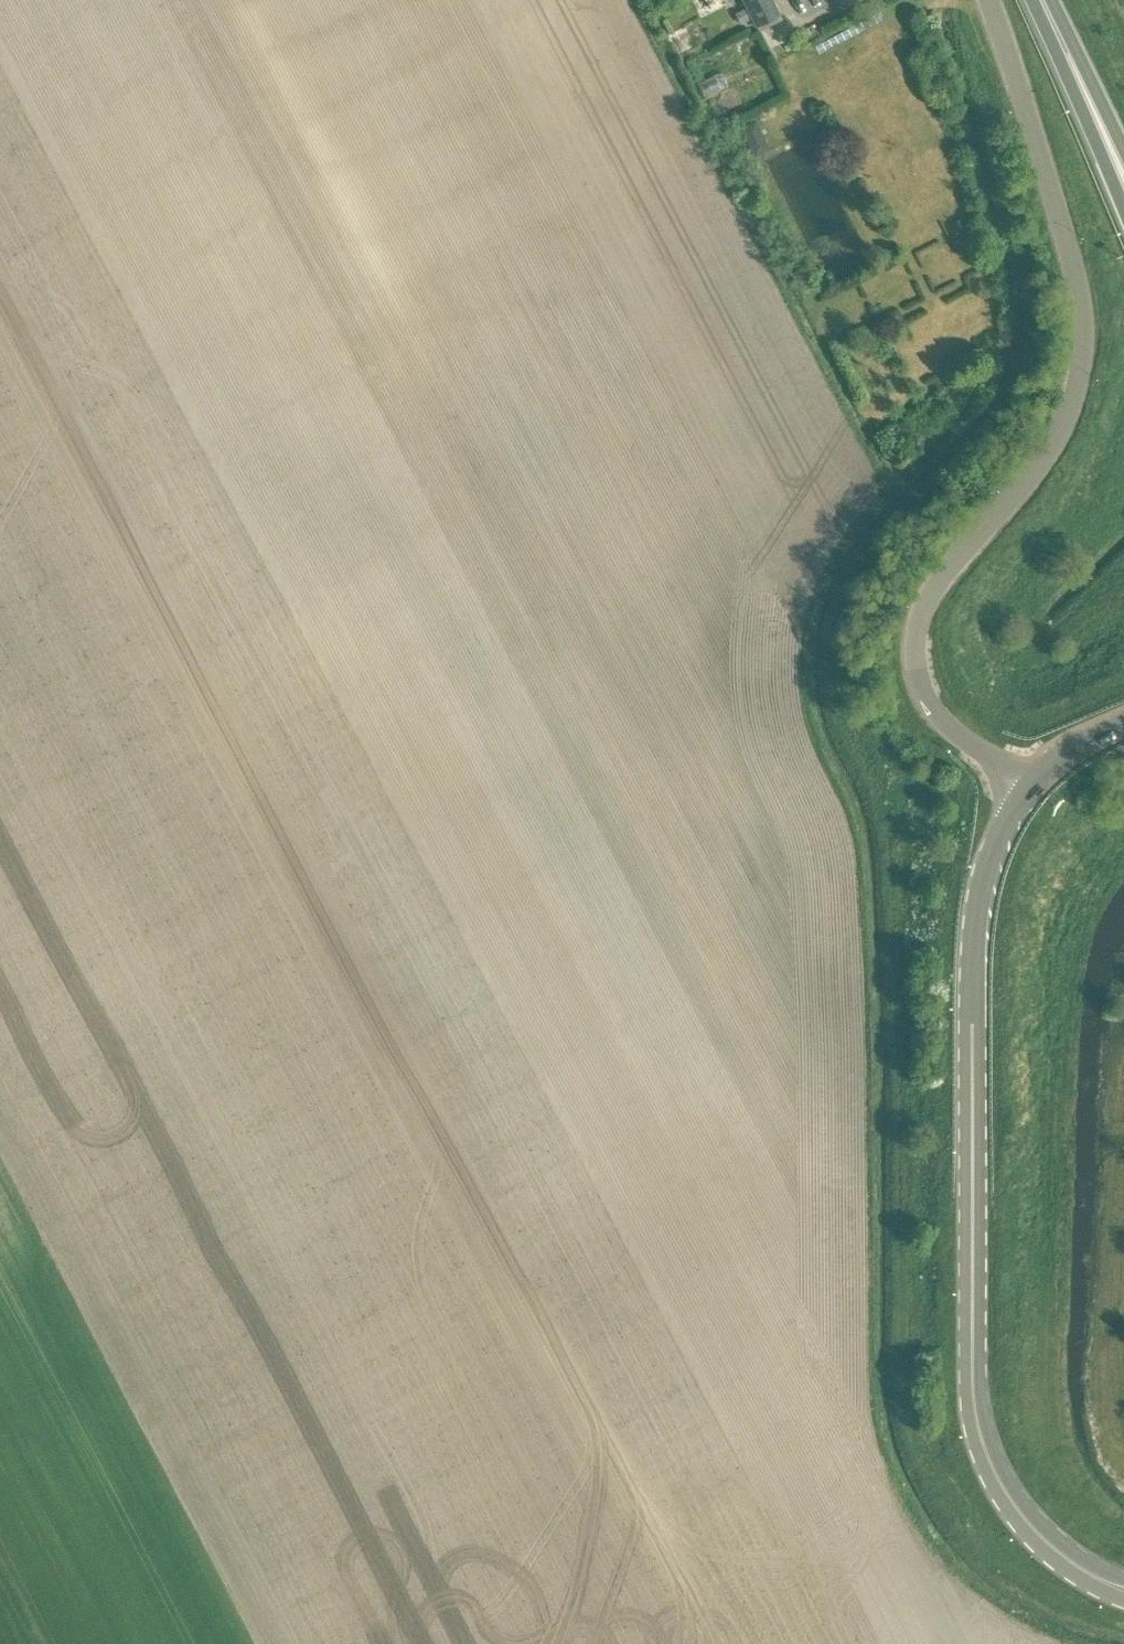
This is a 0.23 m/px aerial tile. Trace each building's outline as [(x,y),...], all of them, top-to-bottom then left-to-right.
[(773,0),(741,0),(756,28),(781,16),(774,0),(773,0)] [(756,153),(770,146),(757,119),(742,125),(756,153)]
